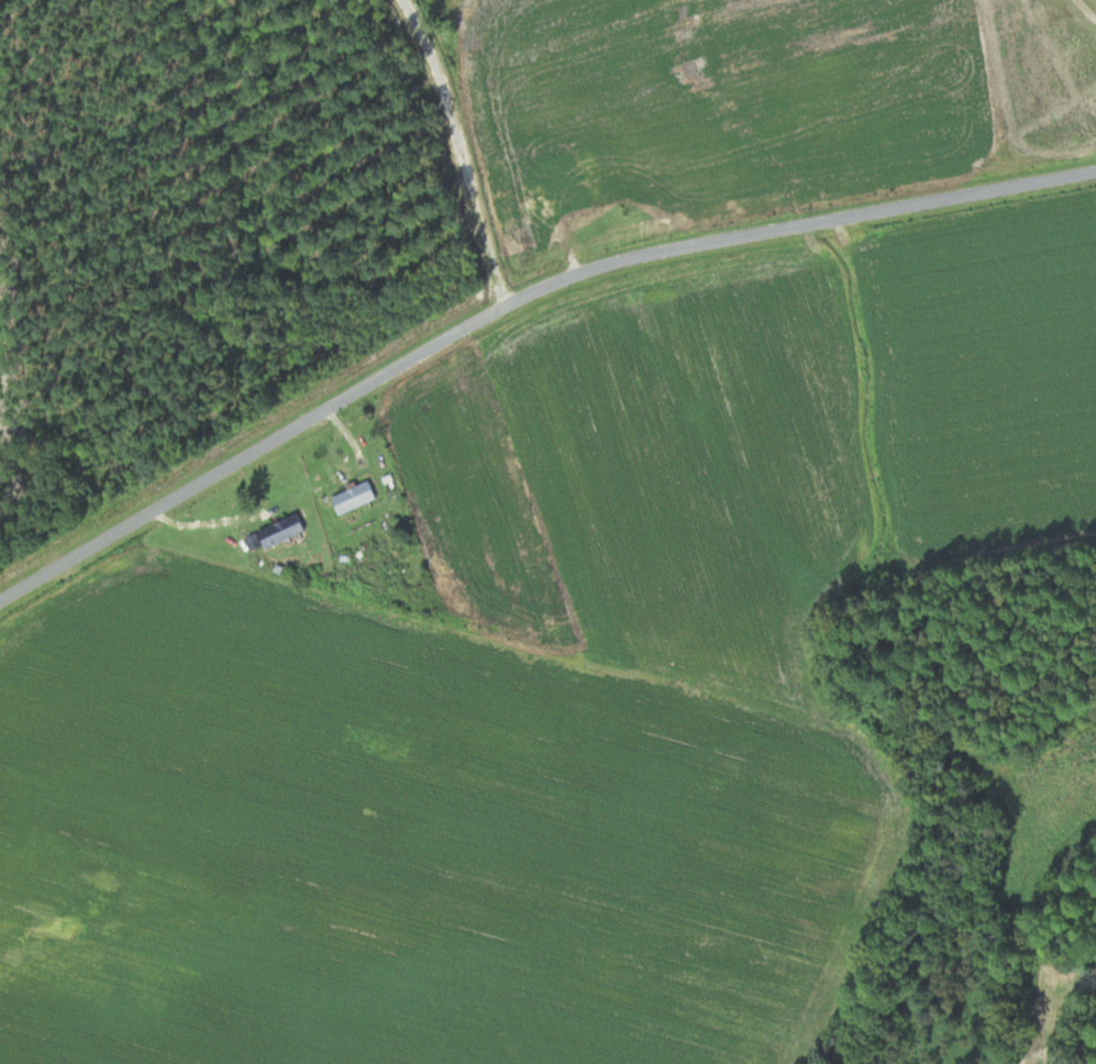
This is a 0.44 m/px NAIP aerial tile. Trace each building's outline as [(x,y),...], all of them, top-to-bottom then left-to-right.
[(376,497),(368,479),(332,495),(340,513),(376,497)] [(257,531),(265,548),(304,529),(295,511),(257,531)]
